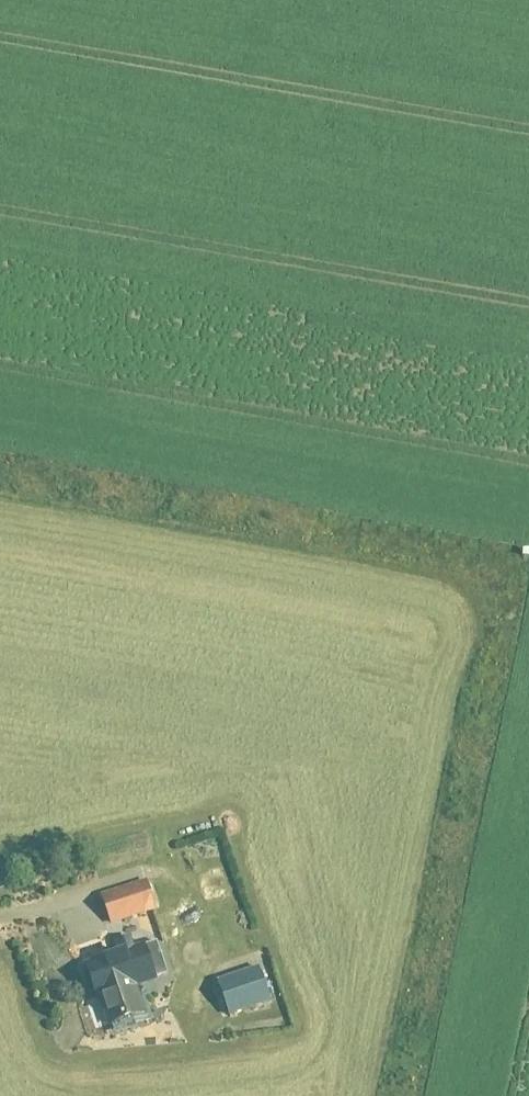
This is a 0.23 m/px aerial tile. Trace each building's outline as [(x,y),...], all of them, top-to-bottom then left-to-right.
[(110,897),(118,930),(164,919),(157,886),(110,897)] [(153,947),(96,960),(112,1027),(147,1018),(141,992),(162,987),(153,947)] [(222,984),(233,1020),(276,1007),(265,971),(222,984)]
